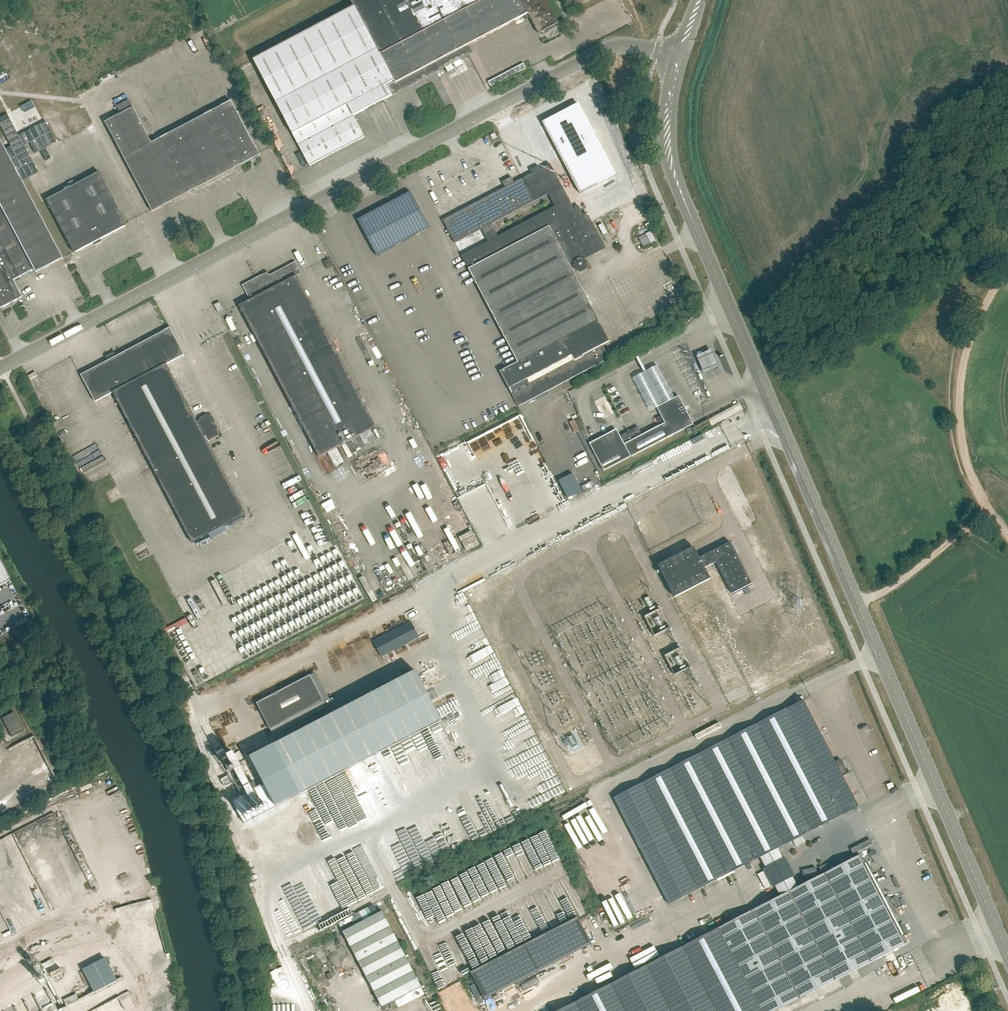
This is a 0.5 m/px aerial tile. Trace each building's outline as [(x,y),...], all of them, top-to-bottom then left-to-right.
[(253,60),(309,166),(364,137),(352,116),(395,93),(441,69),(467,55),(472,53),(468,45),(528,13),(538,33),(539,33),(538,31),(558,21),(547,0),(351,0),(354,6),(253,60)] [(439,71),(434,73),(439,84),(444,81),(439,71)] [(153,212),(260,155),(231,101),(151,143),(133,107),(129,109),(125,102),(117,107),(120,114),(105,122),(153,212)] [(580,193),(615,175),(578,104),(543,122),(580,193)] [(1,308),(22,296),(14,280),(34,269),(36,273),(63,259),(2,142),(1,140),(0,139),(0,307),(1,308)] [(600,346),(610,341),(599,320),(568,261),(581,254),(582,257),(601,247),(584,216),(579,206),(574,209),(550,164),(541,169),(544,175),(535,179),(533,174),(514,183),(512,178),(503,183),(506,188),(473,205),(443,221),(455,243),(482,229),(489,241),(462,255),(518,363),(501,372),(519,407),(608,360),(600,346)] [(46,200),(75,253),(94,243),(96,246),(103,242),(101,239),(128,225),(100,172),(46,200)] [(411,192),(383,207),(358,220),(377,256),(402,242),(430,228),(411,192)] [(652,232),(647,234),(652,245),(657,242),(652,232)] [(324,262),(328,269),(333,266),(329,259),(324,262)] [(243,285),(251,300),(240,306),(320,458),(377,428),(297,276),(302,273),(296,261),(270,275),(268,271),(243,285)] [(220,288),(214,274),(202,279),(208,293),(220,288)] [(591,300),(615,287),(613,282),(589,295),(591,300)] [(220,301),(214,305),(218,313),(224,310),(220,301)] [(167,330),(82,375),(96,402),(114,393),(168,364),(185,355),(170,328),(167,330)] [(346,365),(350,363),(345,354),(342,355),(346,365)] [(655,361),(630,372),(647,407),(671,395),(655,361)] [(168,364),(114,393),(144,450),(193,544),(247,516),(208,442),(198,422),(168,364)] [(600,392),(591,396),(593,401),(595,400),(601,412),(607,408),(600,392)] [(679,396),(675,398),(657,408),(661,416),(657,419),(660,426),(643,435),(639,429),(633,432),(632,430),(620,436),(620,435),(611,433),(590,444),(604,471),(631,457),(694,424),(679,396)] [(200,421),(198,422),(208,442),(218,436),(219,434),(210,416),(207,415),(201,418),(200,421)] [(430,479),(436,490),(445,485),(439,474),(430,479)] [(573,474),(559,481),(568,499),(582,491),(573,474)] [(693,553),(662,569),(676,596),(707,579),(702,571),(717,564),(733,595),(752,585),(732,544),(697,561),(693,553)] [(0,562),(0,585),(10,580),(0,562)] [(411,623),(374,642),(381,657),(418,637),(411,623)] [(656,642),(671,634),(666,625),(651,633),(656,642)] [(265,787),(232,804),(243,824),(300,795),(442,721),(416,671),(274,745),(250,758),(265,787)] [(310,676),(257,704),(271,731),(324,703),(310,676)] [(907,944),(901,934),(902,933),(867,864),(866,864),(861,856),(799,888),(793,877),(794,876),(785,858),(783,859),(778,849),(793,841),(796,847),(805,842),(802,836),(858,807),(843,777),(848,774),(841,760),(835,763),(803,701),(614,799),(669,904),(760,858),(766,868),(764,869),(773,887),(775,886),(781,897),(560,1010),(778,1010),(907,944)] [(24,731),(14,712),(2,718),(11,737),(24,731)] [(374,759),(347,771),(350,778),(377,766),(374,759)] [(317,794),(344,784),(342,778),(315,788),(317,794)] [(612,891),(610,887),(595,893),(610,926),(643,911),(630,882),(612,891)] [(421,987),(382,911),(343,932),(382,1007),(421,987)] [(470,971),(484,999),(592,943),(578,916),(470,971)] [(99,963),(69,974),(73,987),(80,984),(82,989),(93,984),(90,977),(103,973),(99,963)] [(59,987),(62,992),(74,987),(71,981),(59,987)] [(121,1003),(117,994),(90,1006),(92,1010),(104,1010),(121,1003)] [(65,1001),(67,1010),(75,1010),(79,1010),(75,998),(65,1001)]
